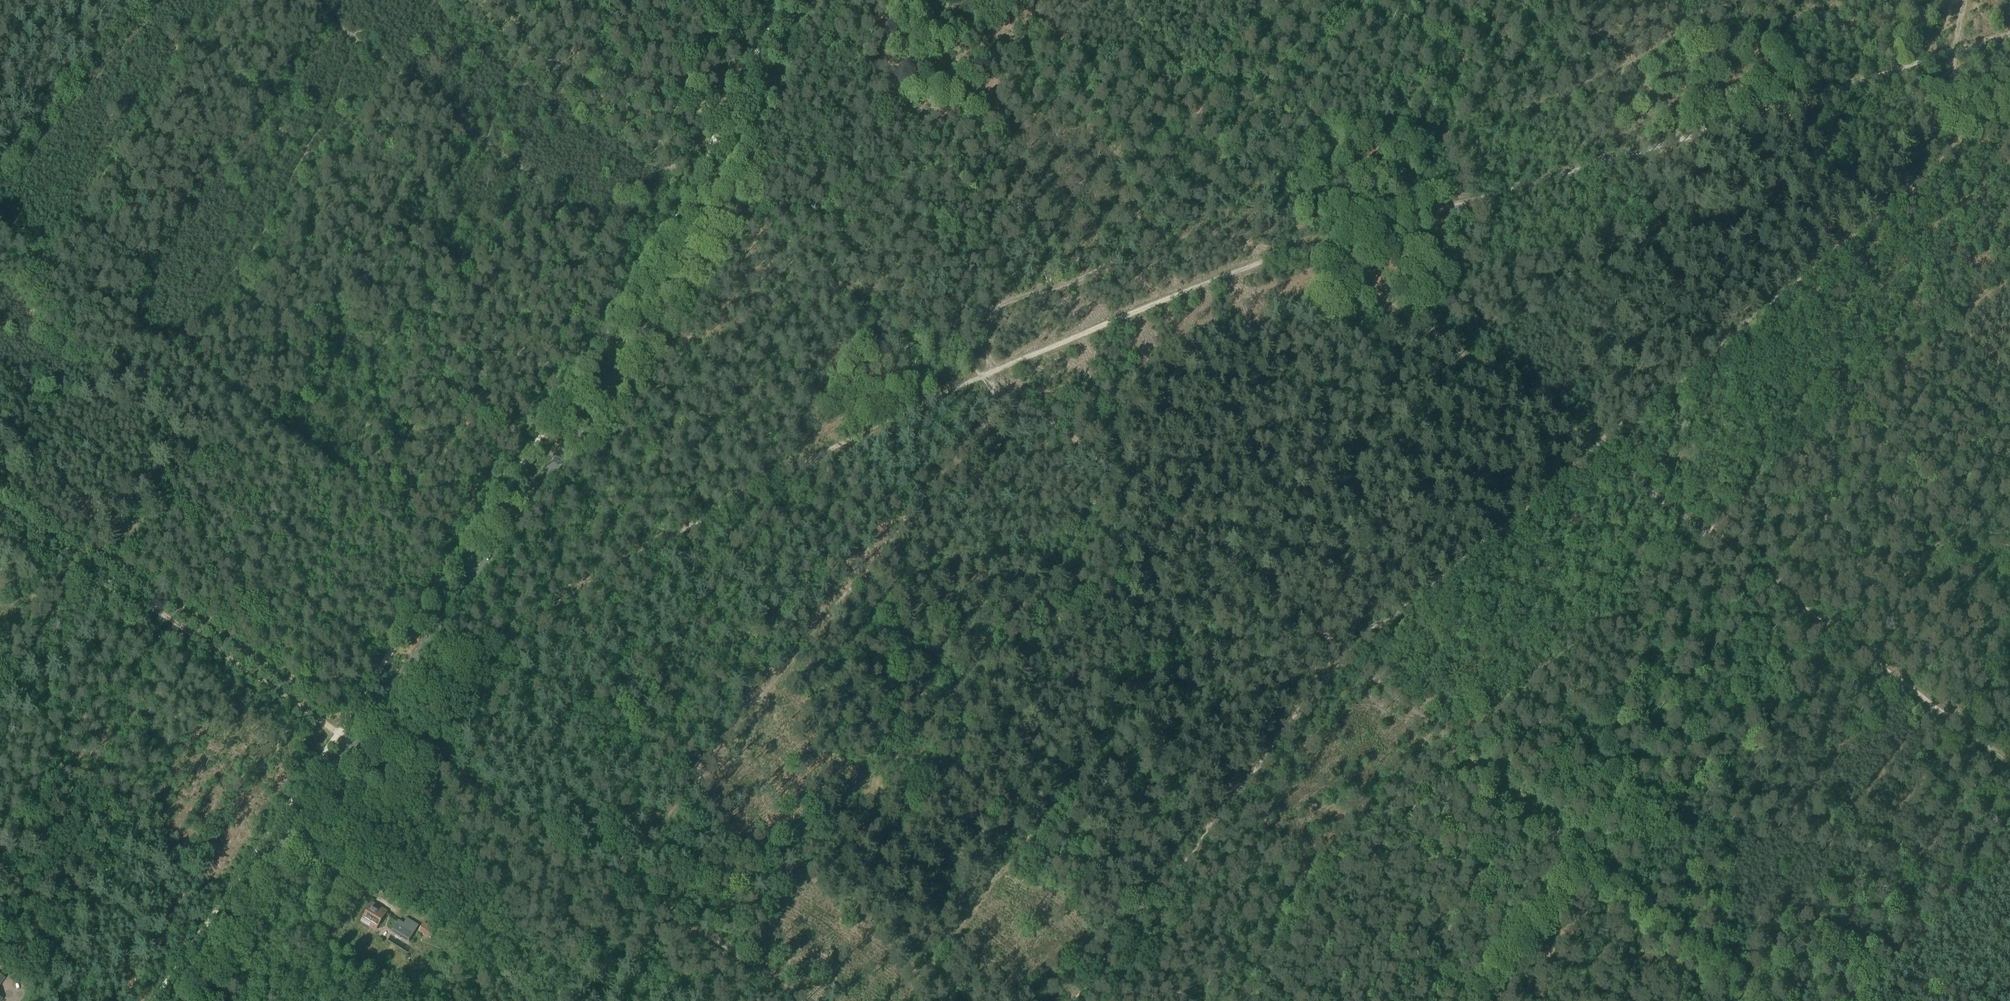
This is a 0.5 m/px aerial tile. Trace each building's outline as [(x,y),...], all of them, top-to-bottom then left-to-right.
[(361,921),(360,922),(368,927),(371,922),(377,926),(383,916),(385,911),(378,907),(374,905),(371,903),(361,921)] [(423,923),(418,931),(430,938),(435,930),(423,923)]
